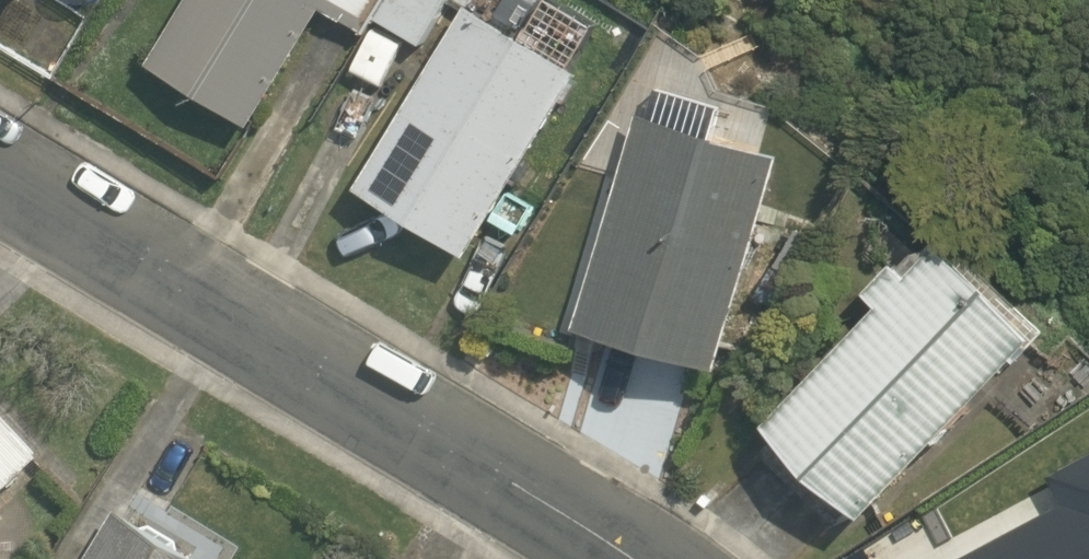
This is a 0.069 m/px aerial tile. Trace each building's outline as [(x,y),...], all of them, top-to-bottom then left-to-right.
[(147,62),(249,125),(321,7),(359,30),(378,0),(186,0),(147,62)] [(378,17),(423,45),(450,0),(388,0),(378,17)] [(577,72),(468,6),(355,185),(468,255),(577,72)] [(647,115),(637,112),(576,326),(716,366),(775,156),(714,139),(723,108),(655,89),(647,115)] [(772,428),(868,518),(871,515),(1041,335),(943,243),(913,274),(900,262),(874,290),(889,304),(772,428)] [(0,408),(0,488),(39,449),(0,408)] [(958,558),(1088,558),(1088,455),(1050,476),(1064,503),(958,558)] [(116,507),(84,558),(208,558),(116,507)]
